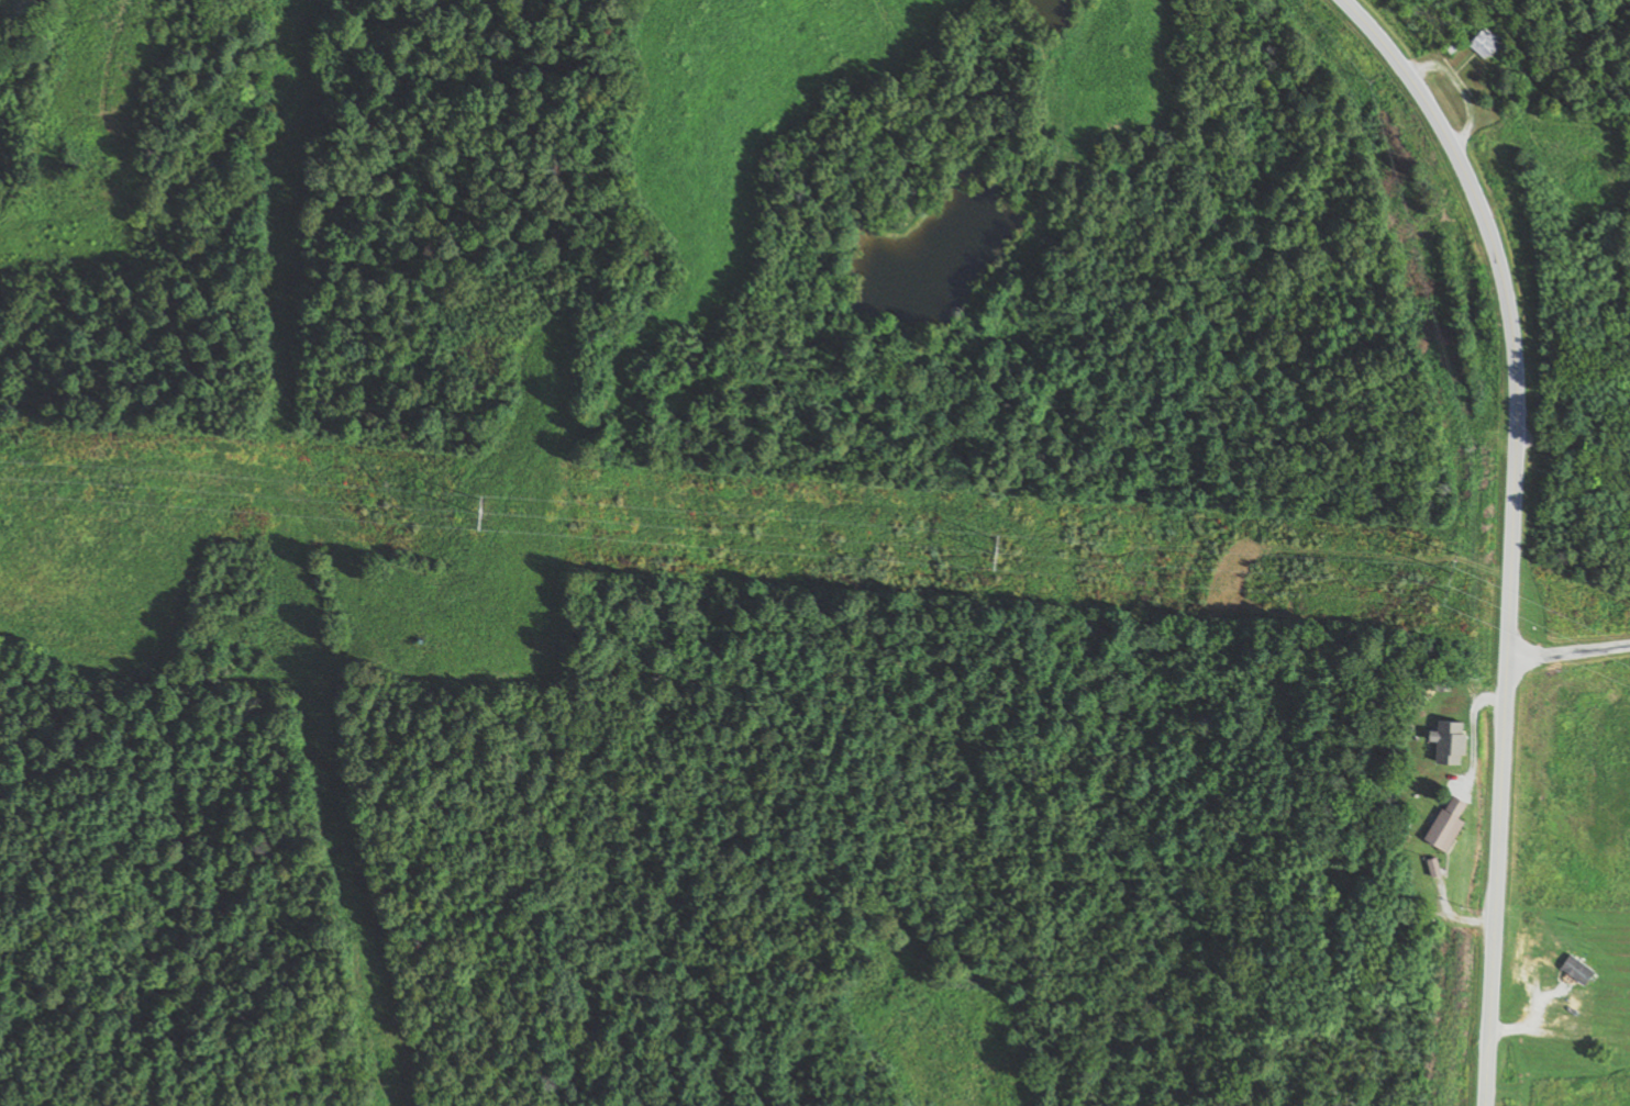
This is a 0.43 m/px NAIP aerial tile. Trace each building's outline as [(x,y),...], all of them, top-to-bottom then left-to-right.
[(1491,12),(1497,0),(1479,0),(1477,6),(1491,12)] [(1487,61),(1506,44),(1490,26),(1471,43),(1487,61)] [(1471,763),(1472,721),(1440,720),(1439,742),(1441,743),(1441,763),(1471,763)] [(1454,851),(1472,821),(1465,818),(1474,803),(1457,793),(1431,838),(1454,851)] [(1601,971),(1574,953),(1564,969),(1592,986),(1601,971)]
